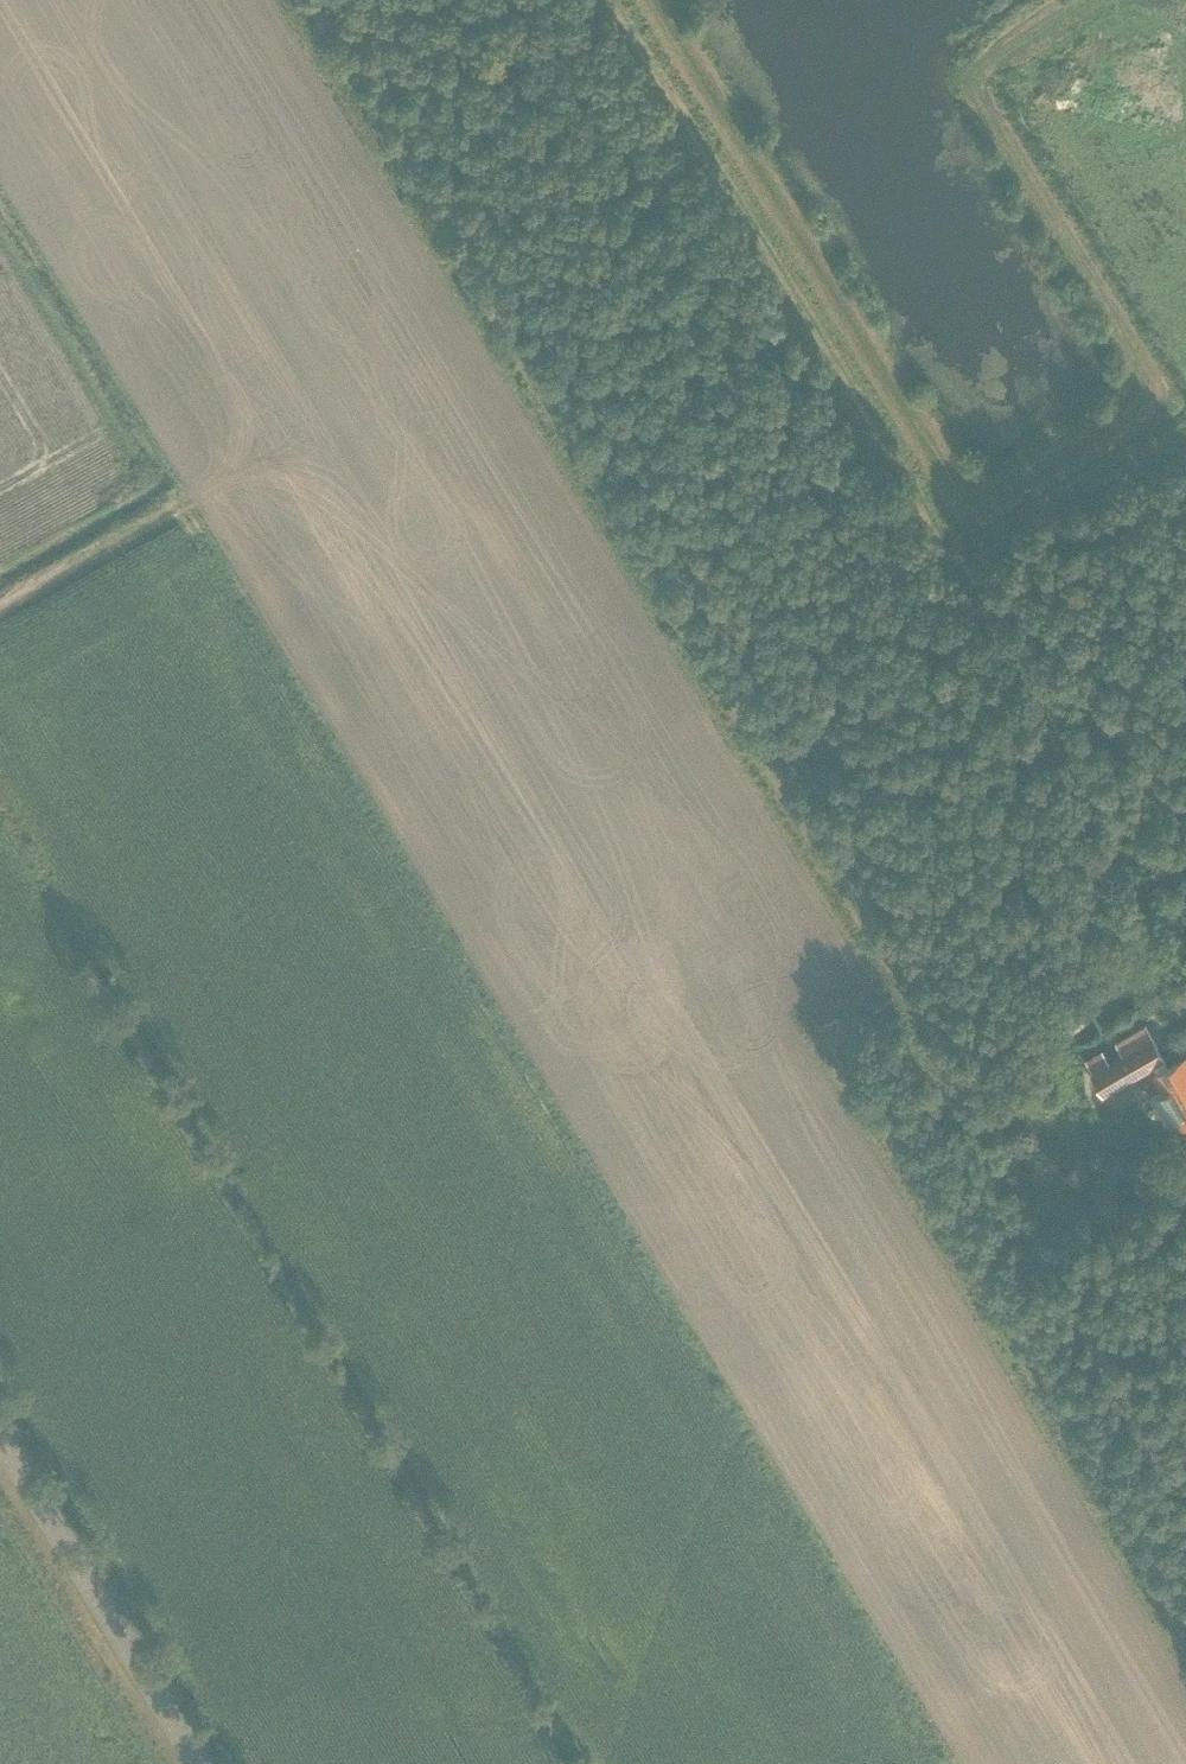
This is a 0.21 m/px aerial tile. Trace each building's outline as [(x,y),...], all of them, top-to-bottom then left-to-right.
[(1110,1063),(1106,1056),(1088,1067),(1104,1094),(1154,1066),(1159,1074),(1155,1076),(1164,1092),(1151,1099),(1166,1125),(1179,1118),(1183,1126),(1185,1125),(1185,1059),(1169,1068),(1164,1060),(1165,1059),(1146,1026),(1114,1044),(1121,1056),(1110,1063)] [(1060,1225),(1075,1214),(1064,1200),(1050,1211),(1060,1225)]
